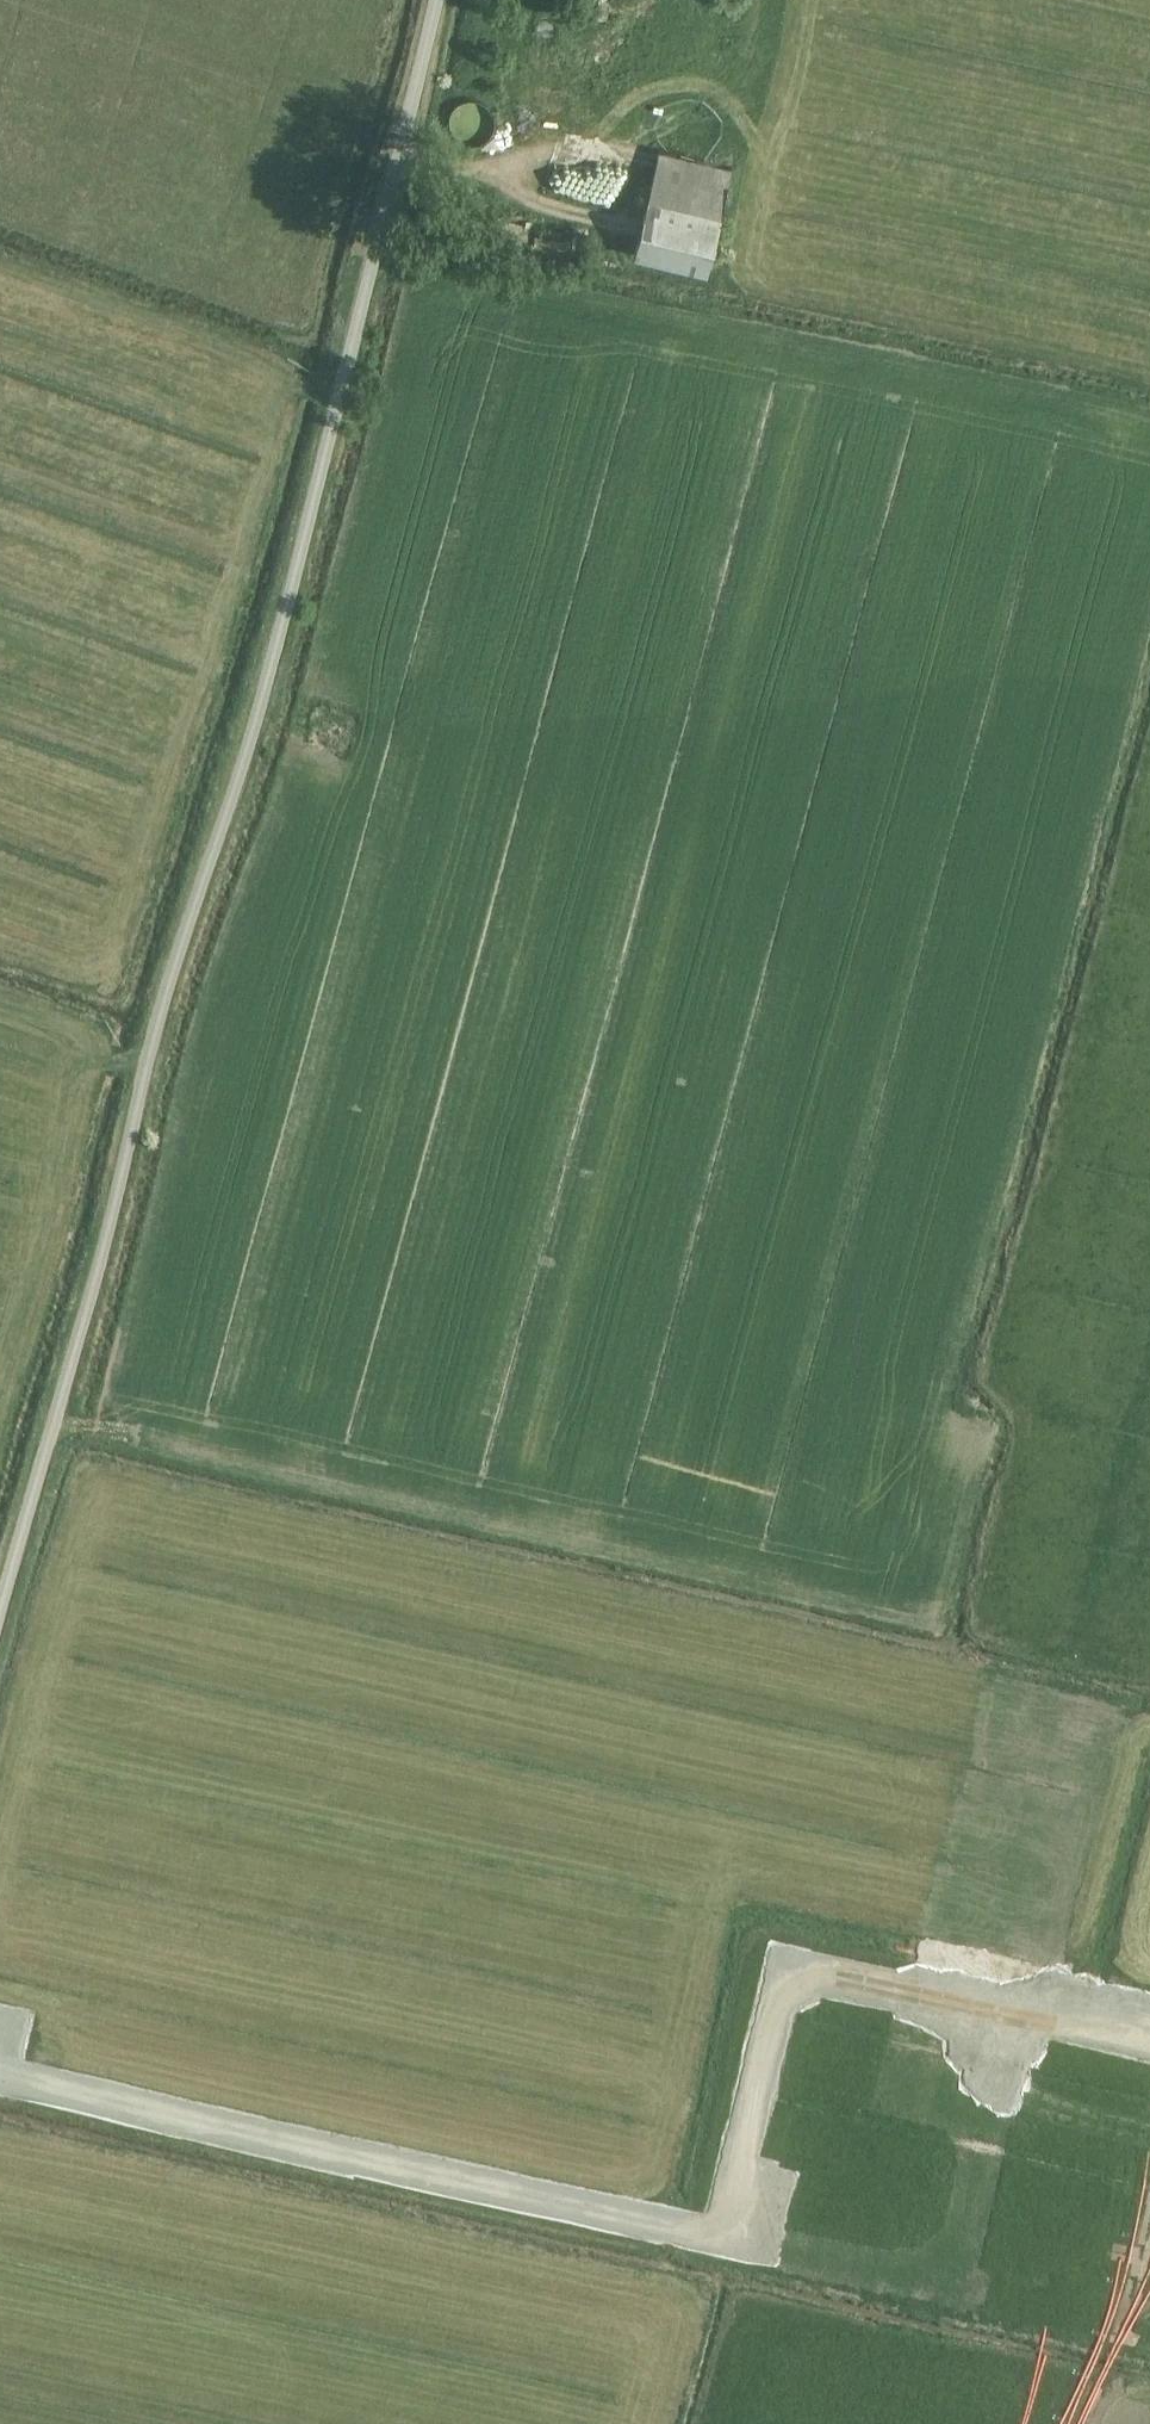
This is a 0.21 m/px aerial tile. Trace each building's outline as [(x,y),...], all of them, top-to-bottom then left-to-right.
[(709,273),(732,166),(658,150),(635,257),(709,273)]
